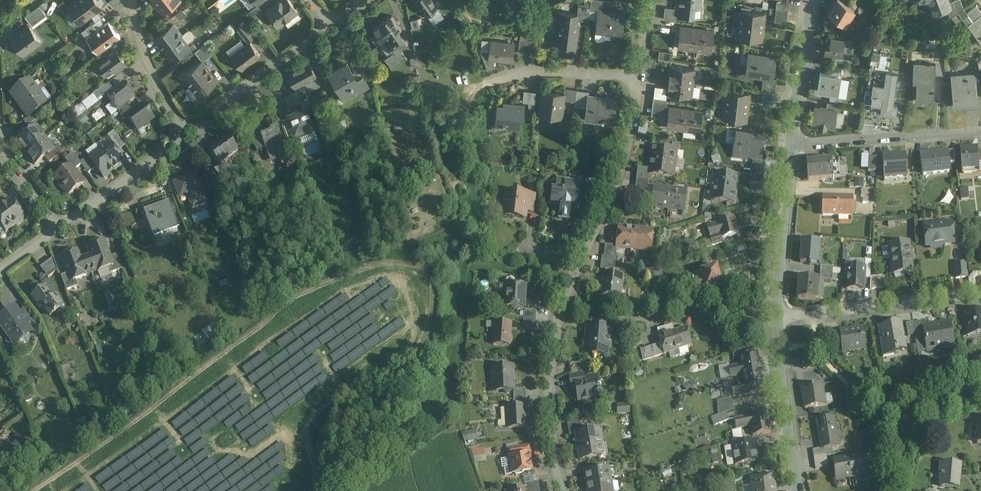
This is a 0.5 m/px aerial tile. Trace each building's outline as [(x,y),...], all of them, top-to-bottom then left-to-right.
[(67,8),(70,12),(80,24),(91,16),(79,0),(77,0),(68,7),(67,8)] [(96,0),(79,0),(91,16),(96,12),(102,8),(102,7),(96,0)] [(157,4),(155,5),(162,14),(174,5),(173,3),(178,0),(154,0),(157,4)] [(281,2),(274,7),(267,13),(278,28),(297,13),(287,0),(284,0),(281,2)] [(414,1),(426,17),(438,8),(433,0),(415,0),(414,1)] [(600,0),(591,0),(590,8),(590,11),(598,12),(602,12),(603,0),(600,0)] [(677,9),(677,13),(684,14),(684,16),(693,17),(694,9),(699,9),(702,7),(703,0),(679,0),(677,9)] [(776,8),(787,10),(789,0),(777,0),(776,8)] [(840,0),(836,0),(828,12),(842,21),(851,7),(840,0)] [(931,0),(930,1),(933,9),(946,4),(950,3),(949,0),(931,0)] [(950,3),(946,4),(950,13),(963,4),(961,0),(949,0),(950,3)] [(980,5),(979,5),(976,2),(977,1),(976,0),(966,8),(968,10),(972,16),(968,19),(980,36),(980,7),(980,5)] [(110,1),(102,7),(102,8),(96,12),(100,19),(115,8),(110,1)] [(68,7),(63,2),(58,6),(65,15),(70,12),(67,8),(68,7)] [(950,13),(945,16),(949,23),(968,10),(966,8),(963,4),(950,13)] [(27,14),(33,22),(44,15),(38,6),(27,14)] [(265,16),(257,7),(246,15),(253,25),(265,16)] [(590,8),(578,7),(577,19),(589,20),(590,11),(590,8)] [(677,9),(665,8),(663,20),(676,21),(677,13),(677,9)] [(764,13),(741,10),(739,24),(763,27),(764,13)] [(602,12),(598,12),(596,33),(622,36),(624,15),(602,12)] [(175,15),(162,25),(166,31),(174,25),(180,21),(175,15)] [(392,17),(379,26),(379,27),(372,32),(382,45),(385,43),(398,34),(401,31),(392,17)] [(104,26),(100,19),(92,25),(96,32),(104,26)] [(418,21),(410,23),(412,31),(420,29),(418,21)] [(113,29),(108,23),(104,26),(96,32),(90,36),(86,39),(98,55),(107,49),(104,45),(105,40),(107,39),(112,45),(120,39),(116,32),(116,29),(113,29)] [(255,38),(244,24),(237,30),(247,44),(255,38)] [(579,26),(559,24),(557,47),(576,49),(579,26)] [(763,27),(739,24),(737,38),(761,41),(763,27)] [(12,37),(22,51),(39,40),(29,25),(12,37)] [(92,25),(85,30),(90,36),(96,32),(92,25)] [(166,31),(154,39),(163,51),(181,38),(182,36),(174,25),(166,31)] [(697,30),(680,28),(678,48),(695,50),(697,30)] [(714,32),(697,30),(695,50),(712,52),(714,32)] [(181,38),(163,51),(171,62),(179,56),(189,49),(186,45),(194,40),(188,32),(181,38)] [(398,34),(385,43),(393,55),(385,61),(392,72),(407,61),(400,51),(407,46),(398,34)] [(844,37),(831,35),(829,44),(825,44),(823,52),(842,55),(844,37)] [(852,38),(844,37),(842,55),(850,56),(852,38)] [(531,42),(520,40),(518,54),(530,56),(531,42)] [(514,46),(491,43),(490,52),(489,60),(492,61),(512,63),(514,46)] [(250,44),(231,59),(241,72),(260,58),(250,44)] [(189,49),(179,56),(183,62),(195,53),(198,51),(193,45),(189,49)] [(212,56),(204,46),(200,50),(207,60),(212,56)] [(869,55),(878,56),(879,48),(870,47),(869,55)] [(207,60),(200,50),(198,51),(195,53),(202,63),(203,64),(207,60)] [(490,52),(479,50),(488,73),(495,70),(494,67),(494,63),(493,63),(492,61),(489,60),(490,52)] [(673,53),(659,51),(658,59),(672,61),(673,53)] [(116,52),(98,65),(106,77),(114,71),(118,76),(124,71),(120,66),(124,63),(116,52)] [(774,58),(748,54),(748,55),(741,54),(739,62),(747,64),(746,68),(752,69),(752,75),(763,77),(771,78),(772,71),(773,71),(773,70),(774,70),(774,68),(774,67),(773,67),(772,66),(774,58)] [(363,57),(350,64),(356,74),(357,74),(359,73),(369,67),(363,57)] [(929,59),(913,58),(912,78),(916,78),(915,95),(933,96),(934,71),(935,59),(931,59),(931,58),(929,58),(929,59)] [(943,60),(935,59),(934,71),(944,72),(943,60)] [(202,63),(183,77),(190,88),(210,73),(203,64),(202,63)] [(309,64),(287,76),(295,91),(317,79),(309,64)] [(356,74),(353,76),(347,64),(329,75),(342,98),(346,96),(349,99),(368,88),(359,73),(357,74),(356,74)] [(694,70),(671,67),(669,81),(693,84),(694,70)] [(839,70),(828,69),(828,72),(820,71),(819,79),(821,79),(820,88),(838,91),(841,75),(838,74),(839,70)] [(897,71),(886,69),(884,82),(884,83),(895,84),(897,71)] [(974,69),(950,71),(951,85),(955,85),(956,100),(976,99),(974,69)] [(210,73),(190,88),(198,98),(218,84),(210,73)] [(771,78),(763,77),(761,89),(763,89),(775,91),(776,79),(771,78)] [(12,94),(27,114),(39,106),(46,101),(31,80),(12,94)] [(693,84),(669,81),(668,89),(667,95),(668,95),(691,98),(693,84)] [(895,84),(884,83),(884,82),(873,81),(872,89),(871,92),(872,92),(882,94),(880,109),(895,111),(897,101),(892,101),(895,84)] [(109,82),(94,94),(98,99),(113,88),(109,82)] [(124,82),(107,95),(113,102),(106,107),(112,114),(135,97),(124,82)] [(668,89),(655,87),(654,99),(667,101),(668,95),(667,95),(668,89)] [(577,92),(564,91),(564,95),(564,96),(563,102),(575,104),(577,92)] [(749,94),(726,91),(725,105),(747,108),(749,94)] [(882,94),(872,92),(871,96),(874,96),(872,107),(878,108),(880,109),(882,94)] [(536,94),(524,93),(523,105),(529,106),(535,106),(536,94)] [(564,95),(543,93),(540,118),(561,120),(563,102),(564,96),(564,95)] [(296,94),(285,100),(291,110),(302,104),(296,94)] [(870,100),(866,99),(863,121),(876,123),(878,108),(872,107),(874,96),(871,96),(870,100)] [(597,99),(588,98),(587,110),(593,111),(593,107),(596,107),(597,99)] [(616,101),(597,99),(596,107),(593,107),(593,111),(587,110),(585,122),(613,125),(616,101)] [(845,104),(827,101),(826,107),(835,109),(835,110),(843,111),(845,104)] [(127,103),(118,110),(124,119),(128,116),(128,115),(133,111),(127,103)] [(154,117),(144,103),(133,111),(128,115),(128,116),(138,129),(142,125),(144,126),(147,123),(147,122),(154,117)] [(747,108),(725,105),(723,119),(746,121),(747,108)] [(44,113),(39,106),(27,114),(22,118),(27,124),(44,113)] [(524,107),(510,106),(510,109),(498,107),(496,125),(503,126),(503,128),(504,128),(504,129),(519,131),(520,121),(522,122),(524,107)] [(826,107),(815,106),(812,122),(819,123),(818,125),(826,126),(826,124),(833,125),(835,110),(835,109),(826,107)] [(686,111),(669,108),(666,128),(683,130),(686,111)] [(306,111),(288,118),(288,119),(295,136),(300,134),(313,129),(306,111)] [(703,113),(686,111),(683,130),(700,132),(703,113)] [(275,114),(266,117),(270,129),(277,126),(277,127),(283,124),(280,121),(275,114)] [(270,129),(271,131),(267,133),(264,124),(261,125),(258,119),(242,125),(246,135),(248,135),(250,140),(251,140),(253,145),(255,145),(257,150),(266,147),(269,156),(278,153),(279,157),(282,156),(281,154),(287,151),(277,127),(277,126),(270,129)] [(295,136),(288,119),(283,122),(282,120),(280,121),(281,122),(282,121),(289,138),(295,136)] [(17,140),(26,152),(46,138),(36,126),(17,140)] [(313,129),(300,134),(303,142),(317,137),(313,129)] [(125,145),(114,131),(108,135),(119,150),(125,145)] [(765,136),(737,132),(734,156),(753,159),(762,160),(762,159),(765,136)] [(228,135),(217,144),(216,142),(208,147),(219,162),(238,148),(228,135)] [(46,138),(26,152),(35,163),(45,156),(54,149),(46,138)] [(124,162),(110,142),(100,150),(114,169),(124,162)] [(59,145),(54,149),(45,156),(49,161),(64,151),(59,145)] [(677,148),(653,145),(651,159),(675,162),(677,148)] [(90,157),(89,158),(96,166),(104,177),(114,169),(100,150),(90,157)] [(979,152),(970,152),(970,151),(960,152),(962,174),(980,173),(980,164),(980,160),(979,152)] [(80,162),(73,153),(65,159),(70,166),(70,165),(74,170),(82,164),(80,162)] [(947,153),(921,156),(923,175),(949,172),(948,165),(947,153)] [(90,157),(89,156),(80,162),(82,164),(88,173),(96,166),(89,158),(90,157)] [(339,156),(328,159),(330,166),(341,164),(339,156)] [(905,156),(882,157),(882,158),(883,170),(884,179),(884,181),(907,180),(907,177),(905,156)] [(876,158),(868,158),(868,172),(875,172),(875,170),(876,158)] [(675,162),(651,159),(650,167),(649,173),(673,176),(675,162)] [(762,160),(753,159),(751,170),(764,172),(766,160),(762,159),(762,160)] [(839,159),(806,162),(808,181),(840,178),(839,159)] [(70,166),(56,176),(61,183),(60,184),(65,191),(66,190),(69,194),(83,183),(74,170),(70,165),(70,166)] [(583,170),(570,168),(569,180),(577,181),(577,183),(580,183),(582,182),(583,170)] [(764,172),(751,170),(750,182),(763,184),(764,172)] [(738,175),(714,172),(713,186),(736,189),(738,175)] [(183,180),(174,183),(178,193),(186,189),(193,207),(207,201),(201,187),(203,186),(200,179),(198,180),(196,175),(183,180)] [(182,177),(168,183),(173,195),(178,193),(174,183),(183,180),(182,177)] [(569,180),(557,179),(556,188),(552,188),(551,200),(561,201),(562,202),(561,206),(560,206),(559,216),(569,218),(571,207),(570,207),(570,204),(578,205),(579,197),(576,195),(575,194),(577,183),(577,181),(569,180)] [(648,185),(636,184),(635,190),(647,192),(648,185)] [(671,188),(654,186),(651,206),(668,208),(671,188)] [(736,189),(713,186),(711,200),(734,203),(736,189)] [(687,190),(671,188),(668,208),(685,210),(687,190)] [(874,189),(861,189),(861,197),(863,197),(874,197),(874,189)] [(529,193),(505,190),(503,209),(506,209),(505,214),(523,216),(524,207),(527,207),(529,195),(529,193)] [(535,196),(529,195),(527,207),(534,208),(535,196)] [(852,196),(823,196),(823,214),(852,215),(852,196)] [(12,199),(0,208),(0,222),(5,229),(6,230),(15,224),(18,224),(22,221),(23,218),(25,216),(12,199)] [(169,201),(150,209),(153,214),(147,217),(155,239),(161,237),(158,229),(177,222),(173,213),(175,212),(173,207),(171,207),(169,201)] [(237,209),(225,214),(228,220),(234,217),(235,219),(241,216),(239,213),(237,209)] [(264,209),(259,211),(264,222),(269,220),(264,209)] [(733,217),(718,221),(707,224),(710,235),(704,237),(706,246),(723,242),(722,237),(737,234),(733,217)] [(950,222),(923,226),(926,246),(953,242),(950,222)] [(634,227),(619,225),(617,244),(617,245),(631,247),(634,227)] [(653,229),(634,227),(631,247),(650,249),(653,229)] [(760,228),(748,227),(747,239),(759,240),(760,228)] [(353,230),(346,239),(355,247),(363,238),(353,230)] [(104,240),(88,247),(91,255),(86,257),(92,272),(97,270),(98,271),(109,267),(113,265),(110,257),(104,240)] [(819,243),(802,241),(800,263),(809,264),(809,265),(810,265),(810,264),(817,264),(816,264),(817,265),(819,243)] [(909,241),(889,244),(891,259),(911,256),(909,241)] [(617,244),(605,242),(604,254),(616,256),(617,247),(617,245),(617,244)] [(80,259),(77,251),(61,257),(68,273),(71,281),(76,280),(87,275),(86,274),(92,272),(86,257),(80,259)] [(122,268),(117,254),(110,257),(113,265),(109,267),(111,273),(122,268)] [(604,254),(602,254),(601,266),(615,268),(616,256),(604,254)] [(911,256),(891,259),(893,274),(913,271),(911,256)] [(54,257),(40,267),(48,277),(58,269),(54,257)] [(966,262),(954,263),(956,278),(968,277),(966,262)] [(717,265),(692,272),(694,277),(688,279),(691,291),(705,288),(722,283),(717,265)] [(865,266),(848,266),(847,288),(864,288),(865,267),(865,266)] [(601,292),(620,294),(623,273),(604,271),(601,292)] [(71,281),(68,273),(61,276),(66,290),(78,285),(76,280),(71,281)] [(882,275),(870,276),(870,289),(884,287),(882,275)] [(817,279),(799,277),(797,299),(806,300),(806,299),(823,301),(824,280),(820,280),(817,280),(817,279)] [(231,279),(219,283),(221,290),(233,286),(231,279)] [(513,282),(509,282),(508,283),(507,283),(507,292),(505,294),(504,300),(506,302),(506,304),(512,304),(512,306),(514,308),(518,308),(520,306),(520,305),(524,305),(525,284),(514,283),(513,282)] [(54,296),(45,285),(31,296),(39,307),(42,305),(50,315),(54,312),(56,311),(56,310),(64,304),(56,294),(54,296)] [(15,309),(0,320),(0,322),(15,342),(30,330),(25,323),(29,321),(23,313),(20,316),(15,309)] [(964,311),(966,324),(962,325),(964,335),(980,332),(980,310),(975,311),(974,309),(964,311)] [(536,317),(524,316),(523,325),(535,325),(536,317)] [(511,321),(495,320),(494,327),(492,329),(492,331),(494,333),(493,342),(509,343),(509,342),(511,341),(512,336),(510,334),(511,321)] [(914,321),(906,323),(908,336),(916,334),(915,327),(914,321)] [(949,321),(923,326),(928,350),(953,345),(949,321)] [(675,328),(673,322),(658,326),(661,339),(641,345),(643,356),(664,349),(664,350),(669,348),(692,342),(687,324),(675,328)] [(898,322),(878,325),(883,353),(898,350),(898,347),(906,345),(904,333),(900,333),(898,322)] [(601,326),(587,324),(586,343),(593,344),(592,351),(607,352),(608,345),(610,345),(611,325),(601,324),(601,326)] [(211,326),(202,332),(208,340),(216,334),(211,326)] [(862,328),(840,330),(843,350),(865,347),(862,328)] [(832,331),(824,332),(826,346),(834,345),(832,331)] [(752,344),(739,348),(740,354),(753,352),(752,344)] [(753,352),(740,354),(742,361),(740,362),(741,362),(729,364),(731,374),(743,372),(744,377),(761,374),(758,351),(753,352)] [(813,354),(801,356),(803,368),(815,366),(813,354)] [(581,360),(570,362),(572,373),(583,371),(581,360)] [(512,364),(492,365),(493,380),(496,379),(497,388),(513,387),(514,387),(512,364)] [(572,373),(569,374),(571,385),(576,384),(585,382),(584,377),(583,372),(583,371),(572,373)] [(761,374),(744,377),(745,382),(732,384),(734,394),(764,389),(761,374)] [(597,375),(584,377),(585,382),(576,384),(577,392),(576,392),(574,394),(575,397),(577,398),(578,398),(578,399),(582,398),(583,402),(591,401),(590,395),(595,394),(596,395),(599,395),(601,392),(601,389),(599,388),(597,375)] [(822,383),(802,386),(805,407),(825,404),(822,383)] [(526,386),(514,387),(513,387),(514,398),(526,398),(526,386)] [(731,395),(717,397),(719,411),(726,409),(733,408),(731,395)] [(631,401),(618,401),(618,410),(631,410),(631,401)] [(514,405),(507,406),(508,427),(526,426),(525,405),(514,405)] [(719,411),(711,414),(714,422),(729,417),(726,409),(719,411)] [(767,411),(735,416),(735,417),(734,417),(736,426),(751,423),(753,433),(770,431),(767,411)] [(833,417),(817,419),(821,447),(838,444),(833,417)] [(580,418),(567,420),(569,433),(575,432),(575,431),(582,430),(580,418)] [(582,430),(575,431),(575,432),(576,439),(578,439),(580,450),(578,450),(580,458),(586,457),(587,458),(588,458),(589,457),(597,455),(600,457),(601,457),(603,453),(602,450),(600,449),(599,438),(600,438),(599,427),(582,430)] [(741,427),(732,428),(733,435),(742,433),(741,427)] [(477,429),(462,432),(465,442),(479,439),(477,429)] [(743,441),(732,442),(735,462),(757,459),(754,439),(743,441)] [(719,442),(711,446),(713,461),(722,459),(719,442)] [(530,444),(518,446),(519,453),(530,452),(531,452),(530,444)] [(475,461),(487,459),(485,445),(473,447),(475,461)] [(530,452),(519,453),(518,446),(506,447),(508,455),(510,468),(513,469),(513,472),(516,474),(522,473),(523,471),(532,469),(530,457),(531,457),(530,452)] [(866,453),(849,456),(852,476),(869,473),(866,453)] [(849,456),(832,458),(835,478),(852,476),(849,456)] [(961,462),(940,460),(938,474),(942,474),(941,485),(959,486),(961,462)] [(585,471),(587,484),(611,480),(609,468),(585,471)] [(750,477),(753,490),(776,490),(773,474),(750,477)] [(525,482),(525,488),(526,488),(527,490),(540,490),(538,480),(525,482)] [(587,484),(588,490),(612,490),(611,480),(587,484)]
